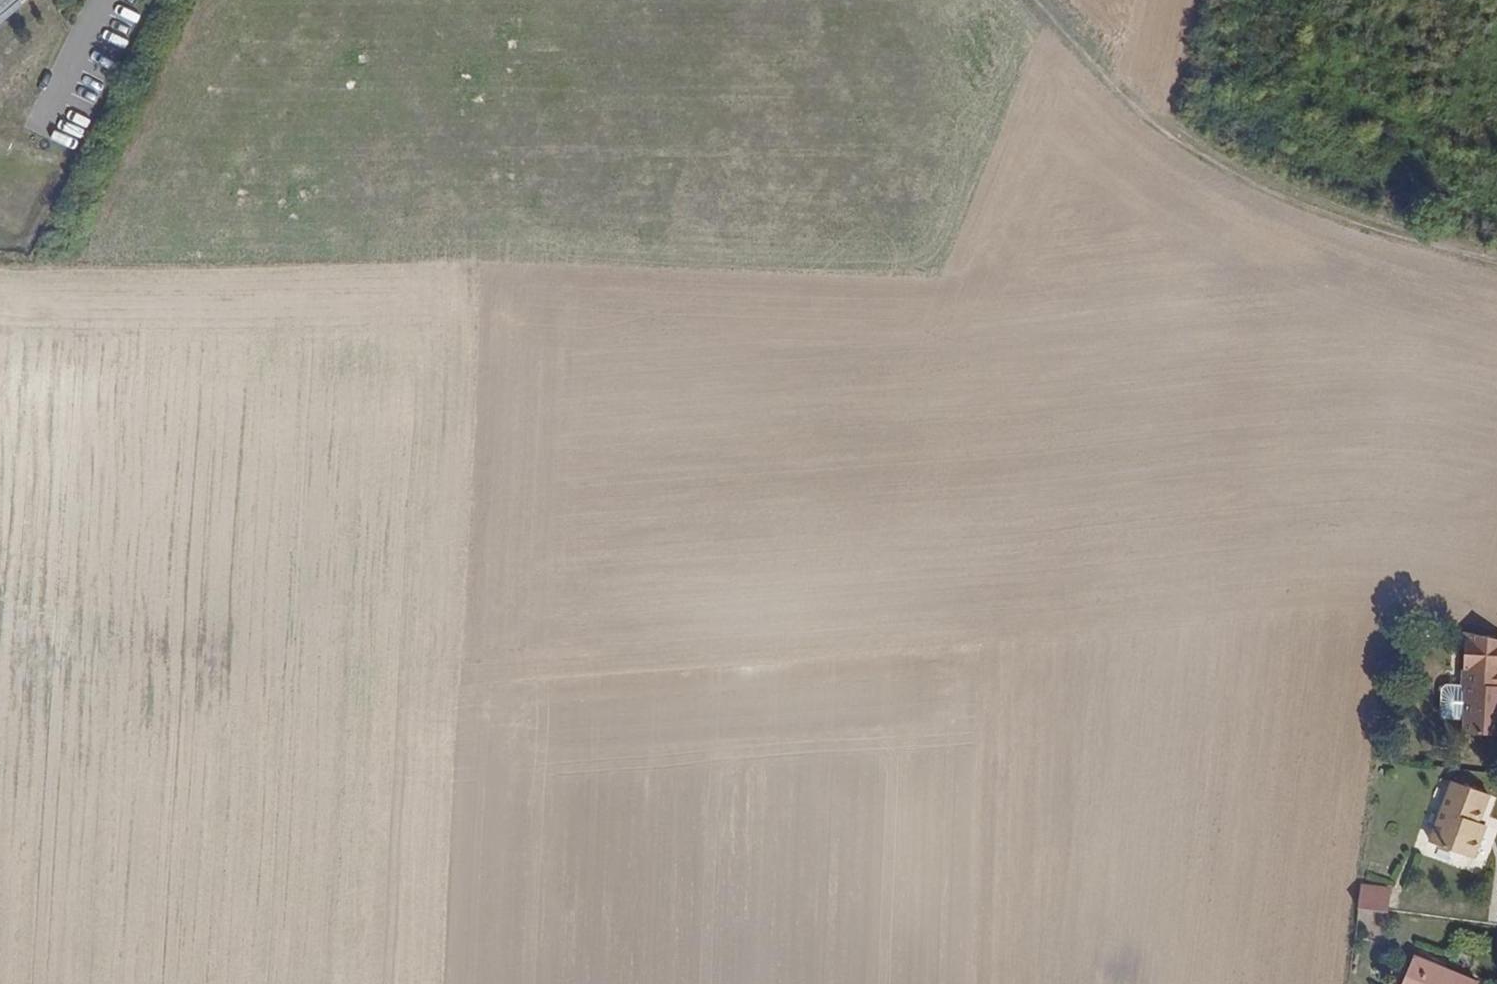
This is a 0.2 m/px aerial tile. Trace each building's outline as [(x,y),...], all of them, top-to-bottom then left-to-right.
[(26,0),(0,0),(0,22),(26,0)] [(1466,631),(1463,684),(1447,683),(1442,687),(1441,712),(1445,716),(1465,717),(1465,731),(1496,734),(1496,639),(1466,631)] [(1486,794),(1450,782),(1429,843),(1472,858),(1484,825),(1476,822),(1486,794)] [(1391,888),(1362,884),(1361,890),(1390,894),(1391,888)] [(1361,890),(1359,911),(1388,914),(1390,894),(1361,890)] [(1417,961),(1407,983),(1475,983),(1417,961)]
